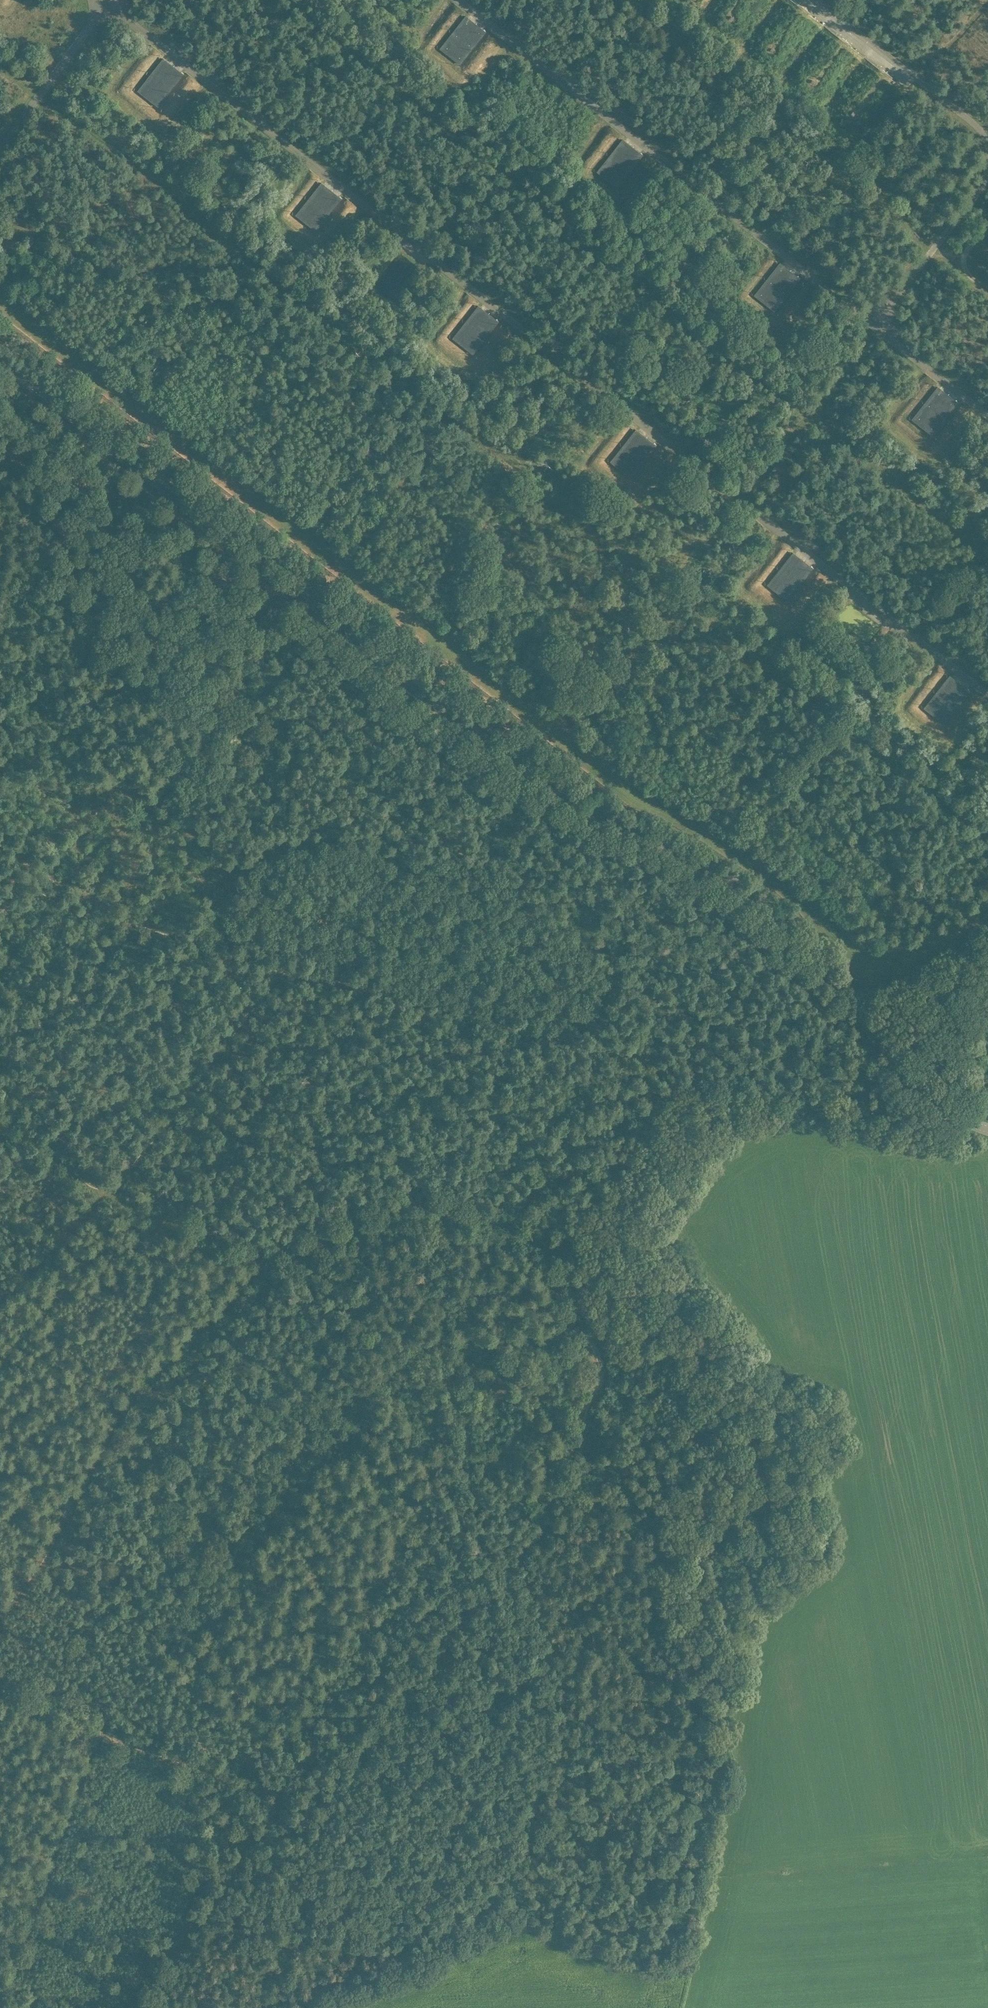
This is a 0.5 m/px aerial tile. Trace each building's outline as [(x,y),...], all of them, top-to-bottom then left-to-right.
[(487,32),(466,15),(440,48),(461,64),(487,32)] [(159,107),(184,74),(163,57),(137,90),(159,107)] [(618,188),(644,155),(623,138),(597,171),(618,188)] [(296,215),(316,231),(342,198),(321,181),(296,215)] [(775,311),(801,278),(780,262),(754,295),(775,311)] [(452,338),(473,354),(500,321),(479,305),(452,338)] [(933,435),(958,402),(938,386),(912,419),(933,435)] [(657,444),(636,428),(609,461),(631,478),(657,444)] [(767,585),(788,601),(814,568),(793,551),(767,585)] [(923,708),(944,724),(970,691),(949,674),(923,708)]
